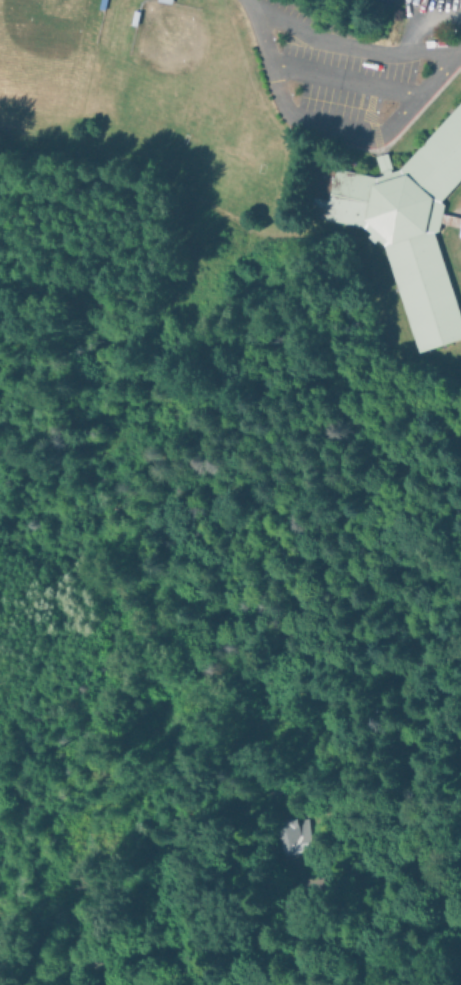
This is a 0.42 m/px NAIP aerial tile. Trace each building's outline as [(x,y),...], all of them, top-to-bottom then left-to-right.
[(435,232),(460,316),(460,338),(415,350),(382,243),(362,226),(311,214),(313,195),(328,198),(337,167),(376,176),(400,166),(460,97),(460,180),(441,204),(435,232)] [(275,857),(305,850),(297,817),(268,824),(275,857)]
